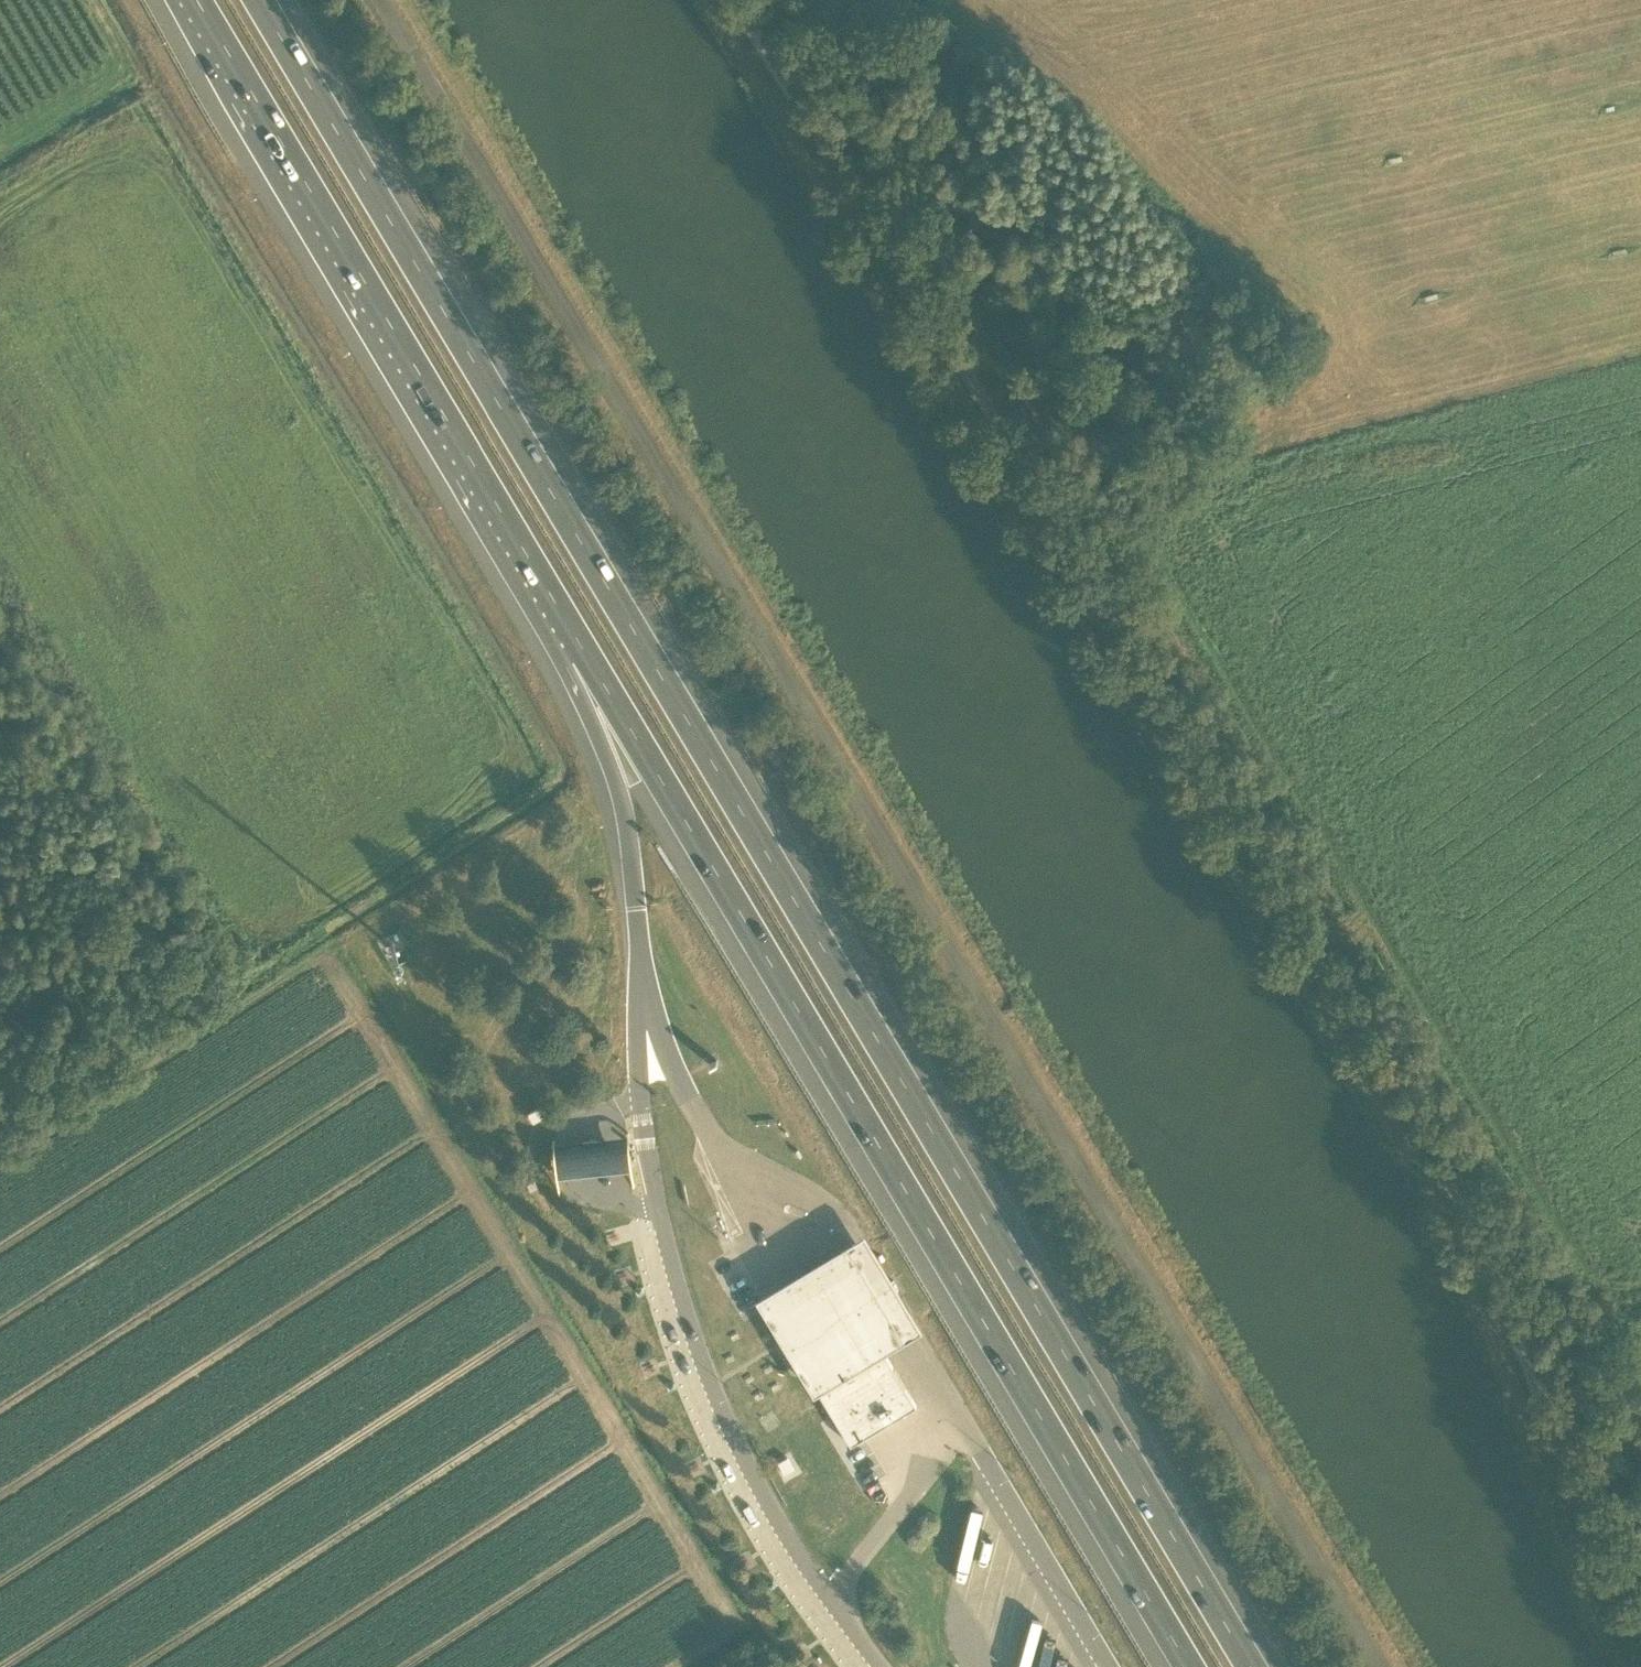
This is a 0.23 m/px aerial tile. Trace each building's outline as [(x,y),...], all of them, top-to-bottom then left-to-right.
[(553,1139),(556,1173),(600,1169),(630,1166),(627,1132),(597,1135),(553,1139)] [(810,1395),(817,1391),(816,1388),(818,1387),(819,1388),(884,1349),(886,1353),(920,1333),(863,1235),(754,1301),(810,1395)] [(886,1353),(884,1349),(819,1388),(818,1387),(816,1388),(817,1391),(818,1390),(851,1444),(917,1405),(886,1353)]
